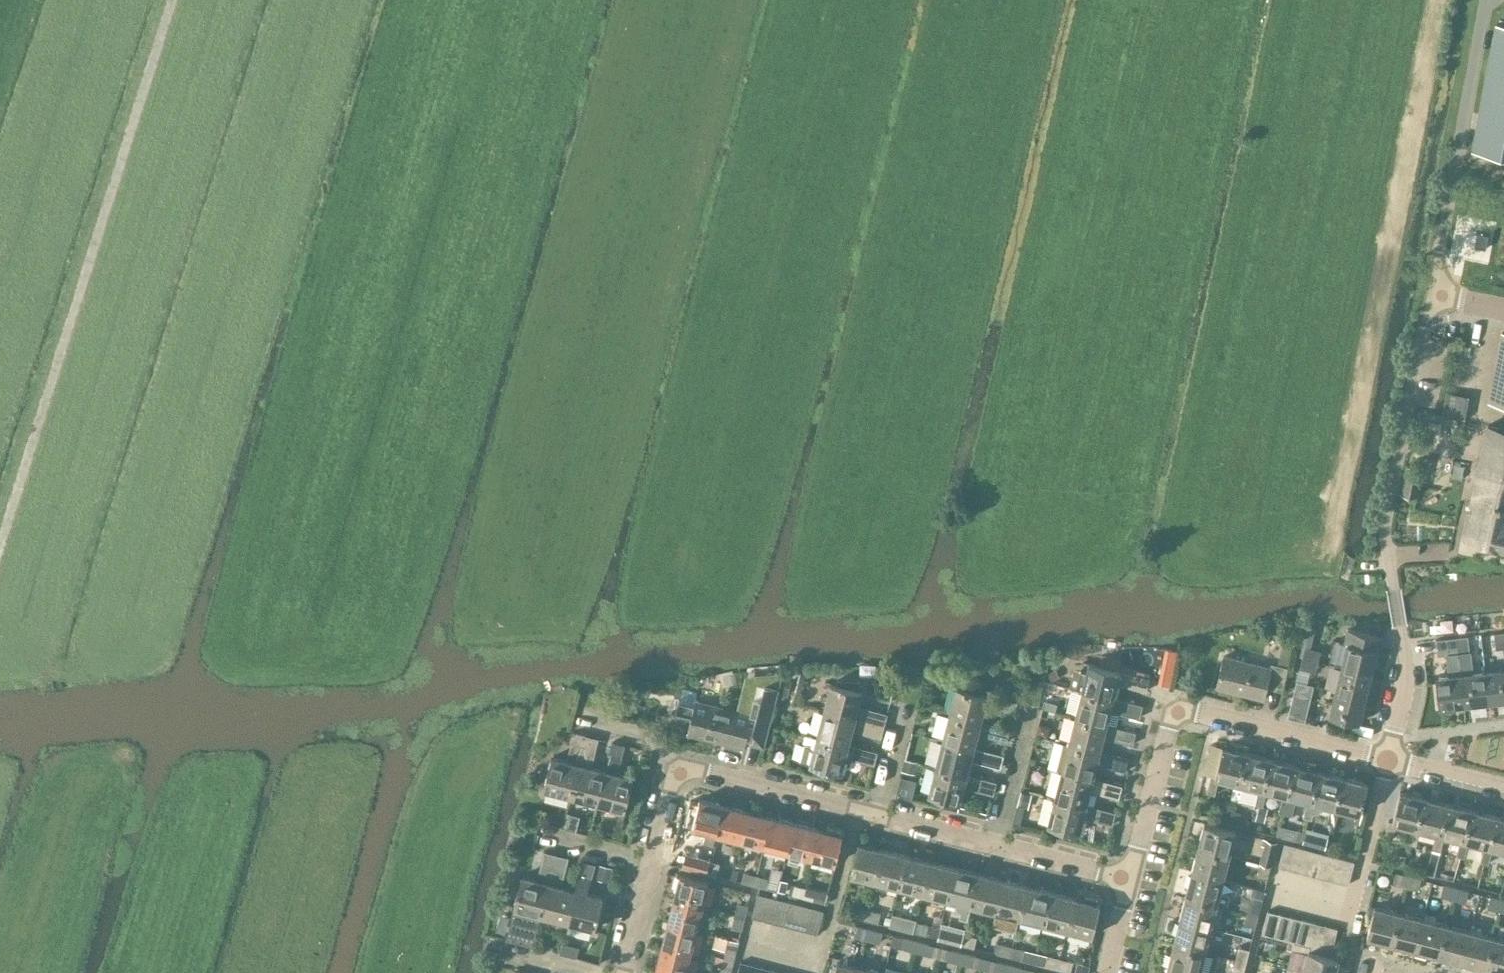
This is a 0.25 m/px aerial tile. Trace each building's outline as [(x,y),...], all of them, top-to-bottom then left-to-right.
[(1503,154),(1503,24),(1495,23),(1471,148),(1503,154)] [(1477,235),(1474,248),(1484,250),(1486,237),(1477,235)] [(1493,382),(1489,400),(1503,402),(1503,332),(1503,331),(1493,382)] [(1447,391),(1443,414),(1465,418),(1469,396),(1447,391)] [(1472,497),(1463,539),(1503,548),(1503,427),(1488,424),(1472,497)] [(1400,492),(1418,496),(1424,466),(1406,463),(1400,492)] [(1341,667),(1371,674),(1377,650),(1380,651),(1384,637),(1348,628),(1345,642),(1347,643),(1341,667)] [(1495,633),(1496,649),(1503,648),(1503,632),(1495,633)] [(1468,635),(1457,637),(1459,652),(1470,651),(1468,635)] [(1457,637),(1436,639),(1438,655),(1447,654),(1447,653),(1459,652),(1457,637)] [(1282,648),(1278,664),(1288,666),(1292,650),(1293,648),(1283,646),(1282,648)] [(1303,656),(1318,660),(1321,651),(1305,647),(1303,656)] [(1470,651),(1459,652),(1461,672),(1465,703),(1489,701),(1486,670),(1472,671),(1470,651)] [(1436,675),(1440,706),(1465,703),(1461,672),(1459,652),(1447,653),(1447,654),(1450,674),(1436,675)] [(1282,690),(1288,666),(1278,664),(1272,662),(1271,667),(1224,655),(1217,686),(1264,698),(1267,687),(1282,690)] [(1315,672),(1318,660),(1303,656),(1300,668),(1315,672)] [(1073,678),(1071,686),(1114,697),(1118,683),(1146,690),(1149,678),(1089,662),(1086,673),(1081,672),(1073,678)] [(1371,674),(1341,667),(1336,690),(1365,698),(1371,674)] [(1052,681),(1061,677),(1057,668),(1048,673),(1052,681)] [(1489,701),(1503,699),(1503,668),(1486,670),(1489,701)] [(690,733),(742,746),(741,749),(742,749),(746,735),(753,737),(754,733),(766,736),(764,743),(765,744),(782,677),(767,673),(764,685),(758,683),(750,713),(696,699),(698,692),(682,688),(680,699),(679,699),(676,713),(693,717),(688,736),(689,736),(690,733)] [(780,693),(788,695),(792,679),(784,677),(780,693)] [(1307,708),(1313,684),(1297,680),(1291,704),(1307,708)] [(825,709),(884,725),(888,712),(859,705),(863,690),(832,682),(825,709)] [(1107,724),(1107,723),(1111,710),(1139,717),(1142,704),(1114,697),(1071,686),(1070,686),(1070,687),(1082,690),(1076,716),(1107,724)] [(957,687),(950,713),(982,721),(986,706),(1014,713),(1017,702),(957,687)] [(1359,721),(1365,698),(1336,690),(1330,714),(1359,721)] [(917,719),(926,721),(929,709),(920,707),(917,719)] [(881,737),(884,725),(825,709),(818,736),(849,743),(853,729),(881,737)] [(975,748),(975,747),(979,734),(1007,741),(1011,728),(982,721),(950,713),(943,740),(975,748)] [(1136,730),(1107,723),(1107,724),(1076,716),(1069,743),(1100,751),(1104,737),(1132,744),(1136,730)] [(544,788),(571,795),(587,735),(575,731),(567,760),(552,757),(544,788)] [(606,771),(605,771),(592,767),(600,738),(587,735),(571,795),(598,802),(606,771)] [(849,743),(818,736),(815,745),(805,743),(801,761),(811,763),(811,762),(842,771),(846,756),(874,764),(878,751),(849,743)] [(968,774),(971,760),(1000,768),(1004,755),(975,747),(975,748),(943,740),(936,766),(968,774)] [(1093,778),(1093,777),(1097,763),(1126,770),(1129,758),(1100,751),(1069,743),(1069,744),(1056,740),(1049,766),(1062,770),(1093,778)] [(613,742),(605,771),(606,771),(598,802),(626,809),(634,778),(617,774),(625,745),(613,742)] [(1240,782),(1248,752),(1223,746),(1215,776),(1212,775),(1208,791),(1215,793),(1220,777),(1236,781),(1240,782)] [(1272,758),(1248,752),(1240,782),(1236,781),(1232,797),(1240,799),(1241,796),(1256,801),(1259,788),(1264,789),(1272,758)] [(1268,789),(1284,793),(1288,794),(1296,764),(1272,758),(1264,789),(1259,788),(1256,801),(1255,803),(1264,805),(1268,789)] [(902,771),(915,774),(918,762),(905,759),(902,771)] [(1320,770),(1296,764),(1288,794),(1284,793),(1280,809),(1292,813),(1296,797),(1308,800),(1312,801),(1320,770)] [(997,781),(968,774),(936,766),(929,794),(945,798),(946,798),(961,802),(965,786),(993,794),(997,781)] [(1122,785),(1093,777),(1093,778),(1062,770),(1055,797),(1086,805),(1086,804),(1090,791),(1119,798),(1122,785)] [(1322,803),(1332,806),(1336,807),(1344,777),(1320,770),(1312,801),(1308,800),(1304,815),(1311,817),(1313,812),(1317,812),(1319,811),(1321,809),(1322,803)] [(1336,807),(1332,806),(1328,822),(1336,824),(1340,807),(1362,813),(1370,783),(1344,777),(1336,807)] [(1019,806),(1028,808),(1032,793),(1022,791),(1019,806)] [(1417,828),(1425,797),(1401,791),(1393,821),(1389,820),(1385,836),(1392,838),(1396,823),(1413,827),(1417,828)] [(1086,805),(1055,797),(1049,824),(1080,832),(1084,817),(1112,824),(1115,811),(1086,804),(1086,805)] [(1417,828),(1413,827),(1409,842),(1416,844),(1420,828),(1437,832),(1442,833),(1449,803),(1425,797),(1417,828)] [(959,809),(961,802),(946,798),(945,798),(943,805),(959,809)] [(716,834),(724,805),(699,799),(696,812),(694,819),(692,828),(716,834)] [(1445,834),(1462,838),(1466,839),(1473,809),(1449,803),(1442,833),(1437,832),(1433,848),(1441,850),(1445,834)] [(747,811),(724,805),(716,834),(740,840),(747,811)] [(1265,822),(1268,808),(1259,806),(1255,819),(1265,822)] [(685,809),(683,817),(694,819),(696,812),(685,809)] [(1466,839),(1462,838),(1458,854),(1465,856),(1469,841),(1486,845),(1490,846),(1497,816),(1473,809),(1466,839)] [(1229,824),(1238,826),(1242,812),(1232,810),(1229,824)] [(771,817),(747,811),(740,840),(764,846),(771,817)] [(1486,845),(1482,860),(1489,862),(1493,847),(1503,849),(1503,817),(1497,816),(1490,846),(1486,845)] [(795,822),(771,817),(764,846),(788,852),(795,822)] [(811,857),(818,828),(795,822),(788,852),(811,857)] [(1199,847),(1230,855),(1237,830),(1205,822),(1199,847)] [(1281,823),(1278,834),(1290,837),(1293,826),(1281,823)] [(842,834),(818,828),(811,857),(835,863),(842,834)] [(1305,828),(1302,839),(1326,845),(1329,834),(1305,828)] [(1265,846),(1261,863),(1271,865),(1272,866),(1272,864),(1278,841),(1277,841),(1267,839),(1265,846)] [(875,880),(883,849),(859,843),(851,874),(875,880)] [(1279,866),(1291,869),(1296,846),(1285,843),(1279,866)] [(1308,849),(1296,846),(1291,869),(1302,872),(1308,849)] [(1230,855),(1199,847),(1192,871),(1224,879),(1230,855)] [(1438,863),(1441,850),(1433,848),(1430,861),(1438,863)] [(899,886),(907,855),(883,849),(875,880),(899,886)] [(1320,852),(1308,849),(1302,872),(1314,875),(1320,852)] [(534,945),(541,915),(557,854),(545,851),(537,879),(523,875),(506,939),(534,945)] [(1320,852),(1314,875),(1325,878),(1331,855),(1320,852)] [(682,866),(706,872),(709,859),(685,853),(682,866)] [(1396,853),(1393,863),(1404,865),(1406,855),(1396,853)] [(576,889),(575,889),(562,885),(569,857),(557,854),(541,915),(568,922),(576,889)] [(923,892),(931,861),(907,855),(899,886),(923,892)] [(1337,881),(1343,858),(1331,855),(1325,878),(1337,881)] [(1343,858),(1337,881),(1348,884),(1354,861),(1343,858)] [(709,859),(706,872),(717,874),(720,861),(709,859)] [(583,861),(575,889),(576,889),(568,922),(595,929),(603,897),(588,893),(596,864),(583,861)] [(947,899),(955,867),(931,861),(923,892),(947,899)] [(1430,861),(1427,873),(1435,875),(1438,863),(1430,861)] [(1268,877),(1271,865),(1261,863),(1258,875),(1268,877)] [(600,864),(596,879),(609,882),(613,867),(600,864)] [(971,905),(979,873),(955,867),(947,899),(957,901),(956,905),(956,908),(958,910),(960,912),(959,917),(968,919),(971,905)] [(755,884),(757,874),(744,870),(742,881),(755,884)] [(1221,892),(1224,879),(1192,871),(1186,895),(1218,903),(1227,905),(1230,894),(1221,892)] [(1394,882),(1403,884),(1406,874),(1397,872),(1394,882)] [(995,911),(1003,879),(979,873),(971,905),(995,911)] [(674,898),(703,906),(710,882),(680,874),(674,898)] [(769,877),(757,874),(755,884),(766,887),(769,877)] [(1406,874),(1403,884),(1419,888),(1421,878),(1406,874)] [(779,889),(786,891),(789,881),(781,879),(779,889)] [(1019,917),(1027,885),(1003,879),(995,911),(1019,917)] [(790,892),(802,895),(804,886),(792,883),(790,892)] [(1441,894),(1453,897),(1456,886),(1444,883),(1441,894)] [(1043,923),(1051,892),(1027,885),(1019,917),(1043,923)] [(804,886),(802,895),(814,898),(816,889),(804,886)] [(1456,886),(1453,897),(1466,901),(1469,890),(1456,886)] [(1075,898),(1051,892),(1043,923),(1067,929),(1075,898)] [(752,917),(763,920),(769,896),(758,893),(752,917)] [(1218,903),(1186,895),(1180,919),(1212,927),(1218,903)] [(1488,907),(1500,910),(1503,898),(1491,895),(1488,907)] [(769,896),(763,920),(774,922),(780,899),(769,896)] [(1084,900),(1075,898),(1067,929),(1092,935),(1100,904),(1096,903),(1097,899),(1085,896),(1084,900)] [(674,898),(668,922),(697,929),(703,906),(674,898)] [(1248,911),(1259,914),(1262,901),(1251,898),(1248,911)] [(780,899),(774,922),(784,925),(791,901),(780,899)] [(735,914),(745,916),(748,904),(739,901),(735,914)] [(791,901),(784,925),(795,928),(801,904),(791,901)] [(806,931),(812,907),(801,904),(795,928),(806,931)] [(854,916),(866,919),(868,909),(856,906),(854,916)] [(1367,936),(1391,942),(1399,912),(1375,906),(1367,936)] [(812,907),(806,931),(817,934),(823,910),(812,907)] [(868,909),(866,919),(878,922),(881,912),(868,909)] [(1273,937),(1280,913),(1268,910),(1262,934),(1273,937)] [(1256,926),(1259,914),(1248,911),(1244,923),(1256,926)] [(1423,918),(1399,912),(1391,942),(1415,948),(1423,918)] [(914,931),(916,921),(917,919),(893,913),(892,917),(890,925),(914,931)] [(1285,940),(1291,916),(1280,913),(1273,937),(1285,940)] [(742,928),(745,916),(735,914),(732,926),(742,928)] [(1285,940),(1294,942),(1297,943),(1303,919),(1291,916),(1285,940)] [(1446,924),(1423,918),(1415,948),(1439,954),(1446,924)] [(1174,943),(1206,951),(1212,927),(1180,919),(1174,943)] [(1308,946),(1314,922),(1303,919),(1297,943),(1308,946)] [(929,924),(916,921),(914,931),(926,934),(929,924)] [(662,946),(691,953),(697,929),(668,922),(662,946)] [(1310,950),(1319,952),(1326,925),(1314,922),(1308,946),(1311,946),(1310,950)] [(1462,960),(1470,930),(1446,924),(1439,954),(1462,960)] [(868,938),(871,928),(859,925),(856,935),(868,938)] [(1338,928),(1326,925),(1319,952),(1331,955),(1338,928)] [(883,931),(871,928),(868,938),(880,941),(883,931)] [(952,929),(949,940),(961,943),(964,933),(952,929)] [(1486,966),(1493,936),(1470,930),(1462,960),(1486,966)] [(961,943),(974,947),(977,936),(964,933),(961,943)] [(715,959),(733,964),(738,940),(716,934),(713,946),(726,949),(724,957),(716,955),(715,959)] [(1503,971),(1503,939),(1493,936),(1486,966),(1503,971)] [(914,949),(916,940),(905,937),(903,946),(914,949)] [(938,956),(941,946),(916,940),(914,949),(938,956)] [(1303,969),(1303,972),(1335,972),(1339,958),(1331,955),(1319,952),(1310,950),(1311,946),(1308,946),(1297,943),(1294,942),(1292,949),(1308,953),(1303,969)] [(997,953),(1010,956),(1012,946),(999,943),(997,953)] [(1174,943),(1168,967),(1191,972),(1200,972),(1206,951),(1174,943)] [(691,953),(662,946),(656,970),(669,972),(686,972),(691,953)] [(961,961),(963,952),(941,946),(938,956),(961,961)] [(1034,962),(1036,951),(1012,946),(1010,956),(1034,962)] [(1236,959),(1246,962),(1250,949),(1239,946),(1236,959)] [(984,967),(987,958),(963,952),(961,961),(984,967)] [(1060,957),(1048,954),(1045,964),(1058,968),(1060,957)] [(1060,957),(1058,968),(1071,971),(1073,961),(1060,957)] [(987,958),(984,967),(1007,972),(1008,972),(1010,964),(987,958)] [(733,964),(715,959),(714,963),(722,965),(720,972),(730,972),(733,964)] [(1246,962),(1236,959),(1233,971),(1241,972),(1243,972),(1246,962)] [(751,963),(740,960),(737,972),(749,972),(751,963)] [(860,968),(837,962),(835,972),(859,972),(860,968)] [(1075,972),(1088,972),(1090,965),(1078,962),(1075,972)] [(751,963),(749,972),(760,972),(762,966),(751,963)] [(1010,964),(1008,972),(1034,972),(1034,970),(1010,964)]
